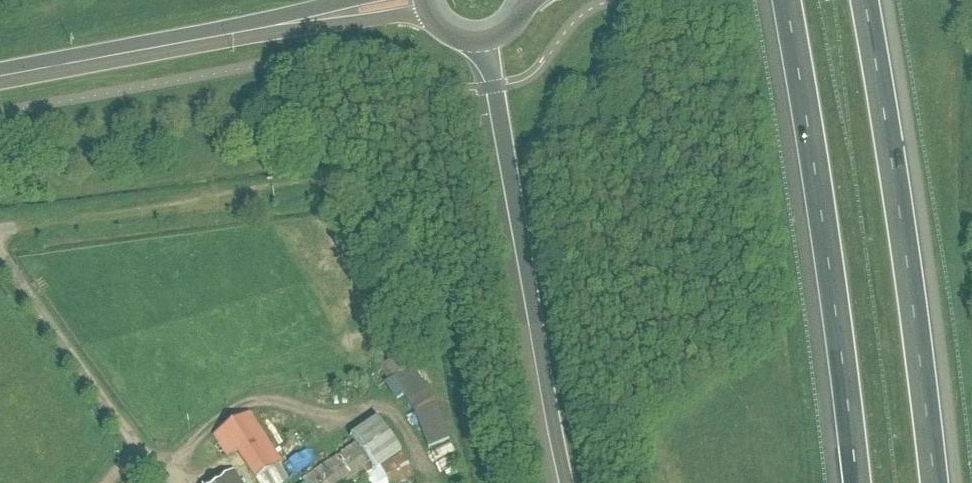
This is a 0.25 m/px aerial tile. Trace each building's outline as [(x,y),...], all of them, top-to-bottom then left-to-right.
[(451,441),(428,370),(405,377),(428,449),(451,441)] [(227,460),(236,454),(255,482),(276,482),(284,478),(278,468),(282,464),(250,414),(213,438),(227,460)] [(369,476),(373,482),(405,482),(414,478),(400,455),(380,427),(302,482),(359,482),(369,476)] [(233,474),(218,482),(239,482),(233,474)]
